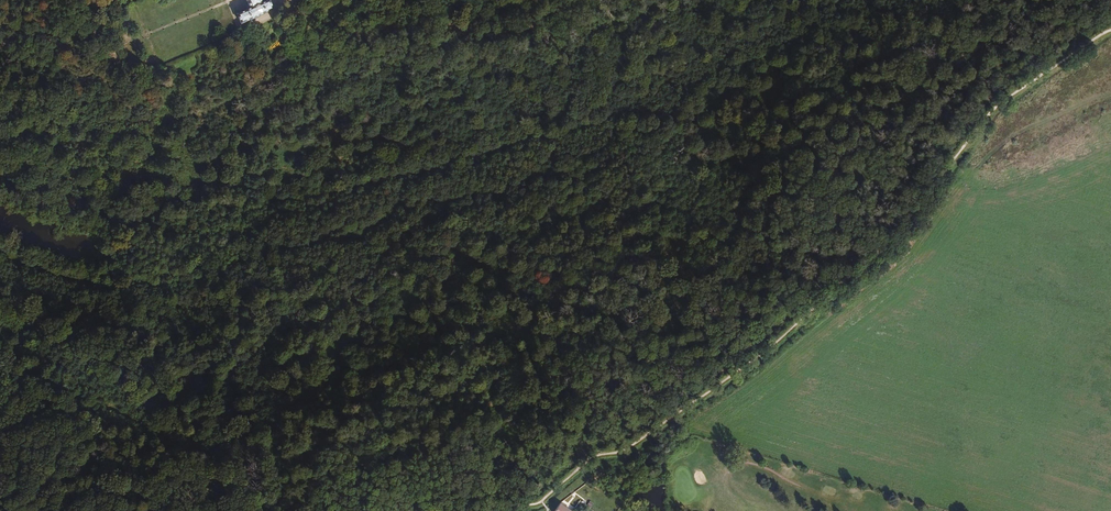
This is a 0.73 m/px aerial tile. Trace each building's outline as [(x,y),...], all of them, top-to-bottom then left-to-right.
[(247,7),(235,12),(238,20),(271,6),(268,0),(263,0),(259,1),(259,0),(244,0),(247,7)]
